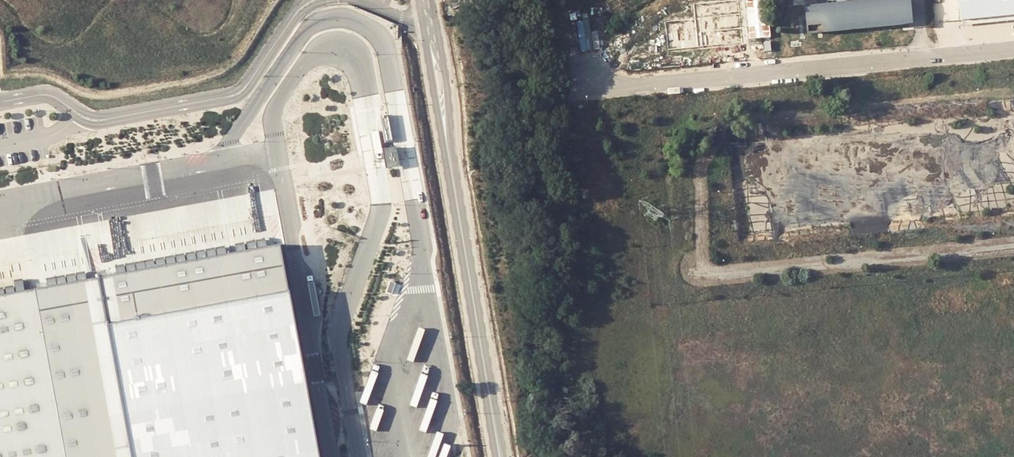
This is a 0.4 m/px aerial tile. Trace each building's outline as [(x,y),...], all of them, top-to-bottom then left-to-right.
[(751,40),(772,38),(771,19),(769,0),(748,0),(751,40)] [(958,24),(1013,19),(1013,0),(956,0),(958,24)] [(806,9),(802,9),(805,38),(911,29),(908,1),(806,9)] [(590,20),(578,21),(582,51),(594,49),(590,20)] [(281,245),(0,294),(0,456),(318,456),(281,245)]
